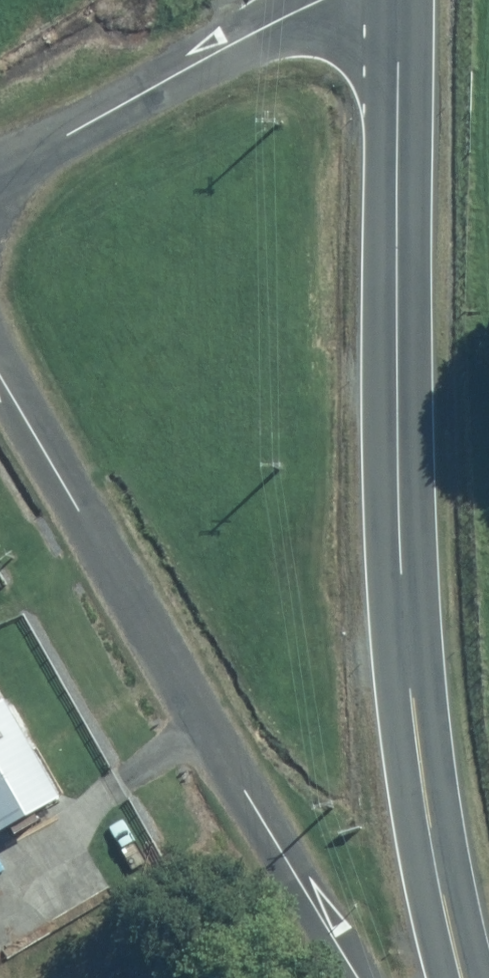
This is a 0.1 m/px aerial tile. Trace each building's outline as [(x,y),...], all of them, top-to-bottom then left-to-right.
[(4,693),(0,695),(0,830),(61,796),(4,693)]
